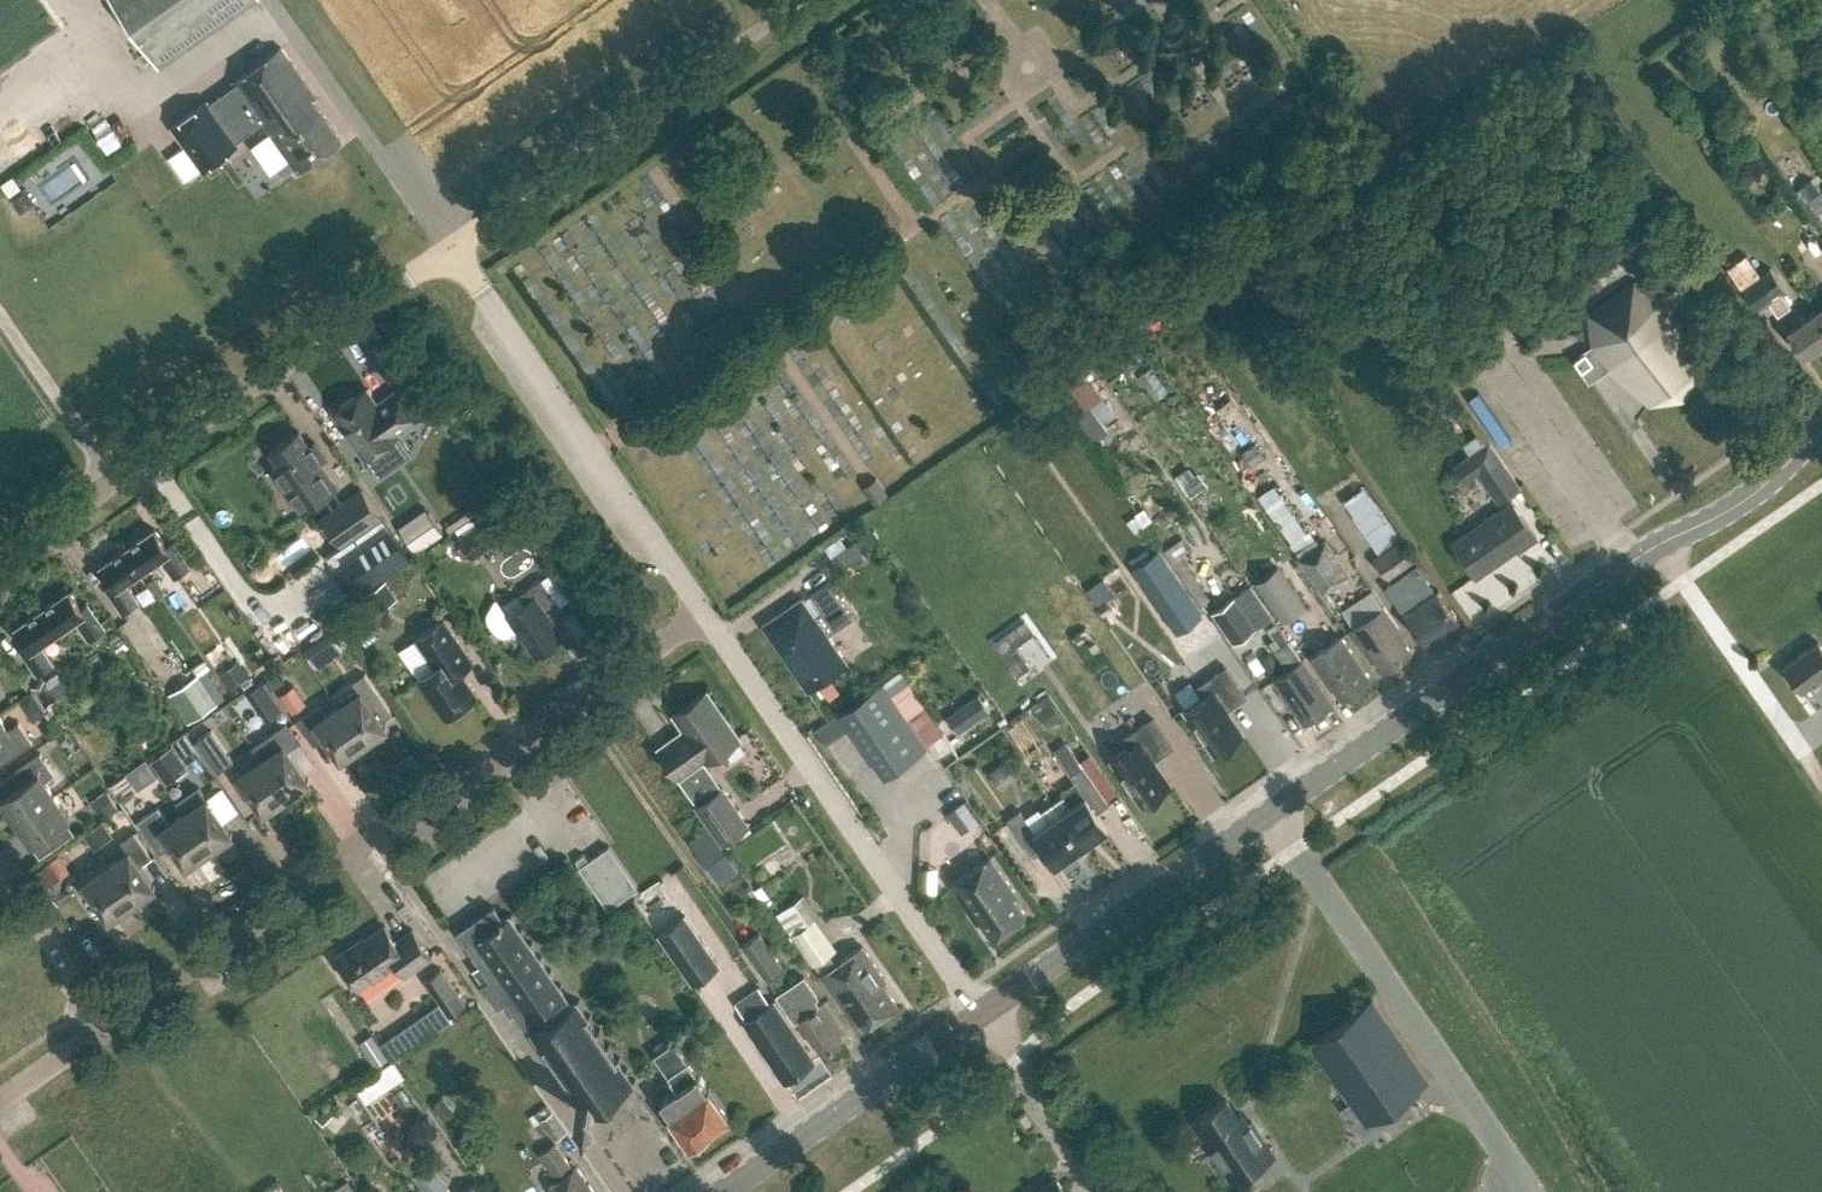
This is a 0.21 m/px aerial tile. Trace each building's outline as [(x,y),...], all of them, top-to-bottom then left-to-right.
[(159,62),(251,0),(117,0),(159,62)] [(281,46),(233,80),(235,82),(208,101),(207,99),(171,124),(185,144),(170,155),(186,179),(238,142),(236,140),(263,121),(297,170),(342,139),(312,97),(315,94),(281,46)] [(1812,199),(1821,191),(1821,186),(1816,178),(1813,180),(1807,171),(1794,181),(1799,189),(1803,186),(1812,199)] [(21,211),(32,203),(34,201),(23,185),(10,195),(21,211)] [(1821,241),(1821,224),(1799,240),(1807,252),(1821,241)] [(606,281),(618,275),(609,259),(597,265),(606,281)] [(1752,279),(1738,259),(1726,267),(1755,310),(1785,288),(1771,266),(1752,279)] [(1677,317),(1663,295),(1636,281),(1588,312),(1592,344),(1607,367),(1650,404),(1682,400),(1698,370),(1677,317)] [(1770,300),(1779,314),(1792,305),(1783,291),(1770,300)] [(1805,353),(1821,341),(1821,318),(1817,311),(1789,330),(1805,353)] [(377,333),(364,341),(380,367),(393,360),(377,333)] [(1143,358),(1129,367),(1145,391),(1159,381),(1143,358)] [(1077,360),(1052,374),(1067,400),(1092,386),(1077,360)] [(377,402),(368,388),(359,394),(353,393),(343,400),(341,407),(333,412),(365,458),(399,434),(398,433),(423,415),(402,385),(377,402)] [(282,465),(274,471),(284,485),(292,480),(293,480),(311,505),(332,490),(314,465),(325,457),(314,441),(309,445),(299,430),(271,450),(282,465)] [(1479,471),(1500,501),(1523,485),(1490,437),(1453,462),(1466,480),(1479,471)] [(1257,442),(1242,453),(1252,467),(1268,456),(1257,442)] [(1168,465),(1181,487),(1200,475),(1186,454),(1168,465)] [(863,485),(876,503),(890,493),(878,475),(863,485)] [(363,489),(322,517),(340,543),(380,514),(363,489)] [(1537,536),(1512,501),(1453,542),(1476,576),(1520,545),(1522,547),(1537,536)] [(282,521),(299,542),(317,528),(300,506),(282,521)] [(429,511),(401,531),(415,551),(443,531),(429,511)] [(458,537),(473,558),(496,542),(482,521),(458,537)] [(128,547),(143,570),(161,558),(174,577),(190,566),(173,541),(167,545),(155,528),(128,547)] [(1211,562),(1193,534),(1171,548),(1189,576),(1211,562)] [(863,535),(831,557),(839,569),(871,548),(863,535)] [(1347,573),(1325,540),(1301,557),(1324,589),(1347,573)] [(106,586),(124,612),(138,602),(125,583),(143,570),(128,547),(101,566),(112,582),(106,586)] [(1177,632),(1202,615),(1158,551),(1133,568),(1177,632)] [(1278,564),(1255,580),(1283,621),(1306,605),(1278,564)] [(1386,586),(1425,641),(1458,618),(1437,586),(1433,589),(1416,564),(1386,586)] [(520,594),(526,602),(507,615),(535,655),(564,635),(548,613),(560,605),(542,579),(520,594)] [(397,598),(385,580),(359,597),(371,615),(397,598)] [(822,610),(815,614),(802,597),(763,624),(808,689),(847,662),(828,634),(853,617),(828,581),(810,593),(822,610)] [(42,609),(58,633),(76,620),(90,640),(105,629),(88,603),(82,607),(70,589),(42,609)] [(1236,595),(1213,611),(1234,643),(1258,627),(1236,595)] [(223,604),(206,610),(211,623),(228,617),(223,604)] [(1396,629),(1399,627),(1383,605),(1351,628),(1366,650),(1369,648),(1384,669),(1411,651),(1396,629)] [(1263,634),(1275,630),(1267,607),(1255,611),(1263,634)] [(21,649),(39,675),(53,664),(40,645),(58,633),(42,609),(14,628),(26,645),(21,649)] [(457,666),(470,657),(443,619),(416,638),(430,658),(436,653),(442,661),(418,678),(446,717),(477,695),(457,666)] [(330,630),(304,648),(317,666),(343,648),(330,630)] [(1342,635),(1314,655),(1344,696),(1372,676),(1342,635)] [(145,663),(160,653),(149,637),(135,647),(145,663)] [(1274,678),(1305,723),(1333,703),(1289,638),(1274,649),(1287,668),(1274,678)] [(1818,640),(1784,665),(1801,690),(1821,674),(1821,645),(1818,640)] [(1016,645),(1003,654),(1017,674),(1030,665),(1016,645)] [(1203,695),(1184,708),(1215,752),(1242,733),(1225,708),(1245,695),(1226,667),(1197,687),(1203,695)] [(265,678),(271,687),(284,679),(278,670),(265,678)] [(339,705),(364,742),(387,726),(386,725),(385,725),(379,715),(390,708),(365,672),(333,695),(340,704),(339,705)] [(46,677),(31,687),(45,708),(67,693),(55,674),(47,679),(46,677)] [(200,679),(170,698),(186,722),(215,703),(200,679)] [(263,682),(248,693),(267,721),(283,710),(263,682)] [(927,748),(925,745),(882,682),(840,711),(885,776),(927,748)] [(292,683),(277,693),(290,712),(305,702),(292,683)] [(303,698),(311,708),(327,694),(319,684),(303,698)] [(674,713),(685,729),(659,747),(678,775),(705,756),(707,760),(739,738),(706,691),(674,713)] [(1052,702),(1037,713),(1047,728),(1062,718),(1052,702)] [(340,757),(340,758),(364,742),(339,705),(327,714),(320,704),(297,719),(314,744),(327,736),(340,756),(340,757)] [(8,759),(32,742),(18,721),(8,728),(0,716),(0,748),(8,759)] [(1130,746),(1111,758),(1142,802),(1170,783),(1153,759),(1172,745),(1153,717),(1124,737),(1130,746)] [(275,750),(261,759),(286,795),(310,779),(309,778),(308,778),(304,772),(289,751),(301,742),(286,721),(265,736),(275,750)] [(233,759),(211,727),(196,737),(218,769),(233,759)] [(182,730),(168,739),(184,761),(197,752),(182,730)] [(169,745),(147,759),(163,783),(185,769),(169,745)] [(2,796),(18,819),(54,794),(44,780),(54,773),(40,752),(15,770),(24,782),(3,796),(3,795),(2,796)] [(145,759),(126,772),(137,787),(155,775),(145,759)] [(261,759),(239,774),(263,809),(262,810),(263,811),(286,795),(261,759)] [(856,760),(845,765),(853,783),(864,778),(856,760)] [(1059,811),(1082,844),(1108,826),(1097,810),(1109,802),(1083,765),(1071,774),(1085,793),(1059,811)] [(748,823),(722,786),(696,804),(722,842),(748,823)] [(104,789),(93,797),(104,814),(116,806),(104,789)] [(18,819),(34,842),(35,841),(34,841),(69,817),(54,794),(18,819)] [(184,812),(209,848),(232,832),(231,831),(231,832),(206,797),(184,812)] [(953,816),(964,833),(980,822),(968,804),(965,806),(963,804),(952,811),(954,815),(953,816)] [(185,863),(186,865),(209,848),(184,812),(170,822),(158,806),(137,820),(160,853),(173,844),(186,863),(185,863)] [(1046,846),(1057,862),(1082,844),(1059,811),(1034,829),(1021,809),(1008,818),(1034,854),(1046,846)] [(85,832),(95,847),(108,837),(98,823),(85,832)] [(691,839),(719,880),(736,869),(708,828),(691,839)] [(103,861),(132,902),(155,886),(154,885),(153,885),(139,865),(152,856),(134,831),(121,840),(128,851),(108,865),(104,860),(103,861)] [(578,865),(608,908),(638,887),(608,844),(588,859),(584,853),(575,859),(580,865),(578,865)] [(991,856),(952,883),(977,920),(980,917),(994,936),(1026,914),(1013,894),(1016,892),(991,856)] [(33,869),(45,885),(61,874),(49,858),(33,869)] [(108,917),(108,918),(132,902),(103,861),(81,876),(108,916),(108,917)] [(800,914),(791,902),(777,912),(785,924),(800,914)] [(577,1103),(586,1116),(634,1083),(577,1001),(572,1004),(510,914),(503,918),(495,906),(459,930),(482,963),(475,968),(485,983),(483,984),(498,1005),(508,999),(525,1023),(528,1021),(534,1029),(533,1030),(582,1100),(577,1103)] [(685,914),(659,932),(693,982),(719,964),(685,914)] [(793,933),(813,964),(834,950),(813,919),(793,933)] [(406,974),(432,956),(413,929),(396,940),(385,925),(352,947),(351,946),(336,956),(359,989),(398,962),(406,974)] [(742,943),(765,975),(781,964),(758,932),(742,943)] [(885,978),(863,945),(822,973),(844,1006),(849,1003),(864,1025),(897,1003),(882,980),(885,978)] [(425,979),(450,1014),(465,1004),(441,968),(425,979)] [(809,1030),(824,1052),(842,1040),(838,1034),(843,1031),(822,1000),(814,1005),(810,999),(817,994),(804,974),(777,993),(795,1019),(805,1033),(809,1030)] [(1372,997),(1308,1041),(1349,1101),(1342,1107),(1363,1136),(1391,1116),(1386,1108),(1428,1078),(1372,997)] [(769,1058),(774,1055),(789,1077),(808,1064),(803,1056),(809,1052),(773,1000),(743,1020),(755,1037),(769,1058)] [(384,1009),(369,1018),(383,1043),(399,1034),(384,1009)] [(672,1115),(671,1116),(690,1143),(728,1117),(717,1100),(717,1099),(710,1088),(709,1088),(698,1073),(698,1075),(674,1040),(654,1054),(677,1087),(661,1099),(672,1115)] [(386,1052),(346,1076),(356,1092),(396,1068),(386,1052)] [(434,1104),(445,1116),(455,1108),(444,1095),(434,1104)] [(319,1120),(335,1112),(327,1096),(311,1104),(319,1120)] [(1194,1119),(1234,1179),(1273,1153),(1251,1120),(1248,1123),(1240,1112),(1237,1114),(1226,1098),(1194,1119)] [(554,1110),(541,1119),(555,1139),(568,1130),(554,1110)] [(559,1146),(543,1157),(559,1179),(550,1186),(554,1191),(597,1191),(578,1166),(574,1169),(559,1146)] [(427,1191),(442,1191),(450,1187),(426,1153),(409,1165),(413,1170),(412,1171),(427,1191)] [(1056,1177),(1033,1191),(1066,1191),(1056,1177)] [(475,1181),(460,1191),(483,1191),(475,1181)]
